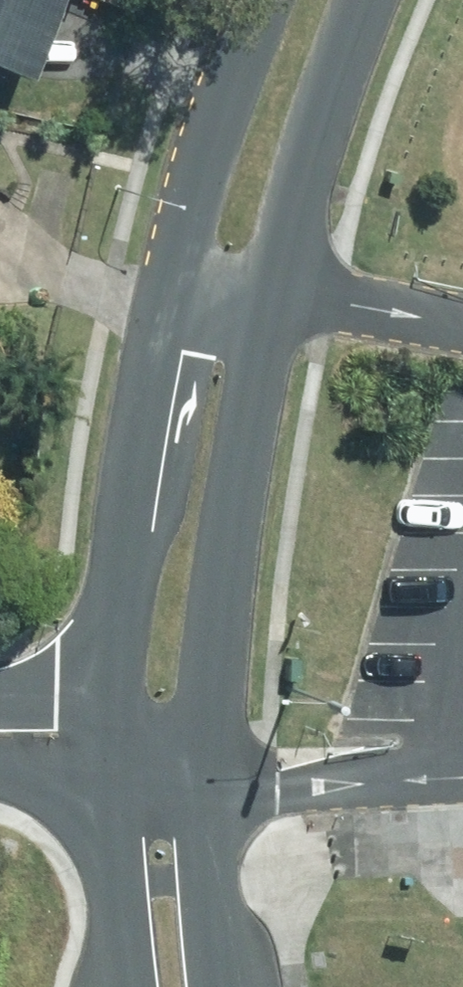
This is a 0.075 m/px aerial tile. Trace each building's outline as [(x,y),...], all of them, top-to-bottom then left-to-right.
[(14,75),(45,0),(0,0),(0,70),(14,75)]
